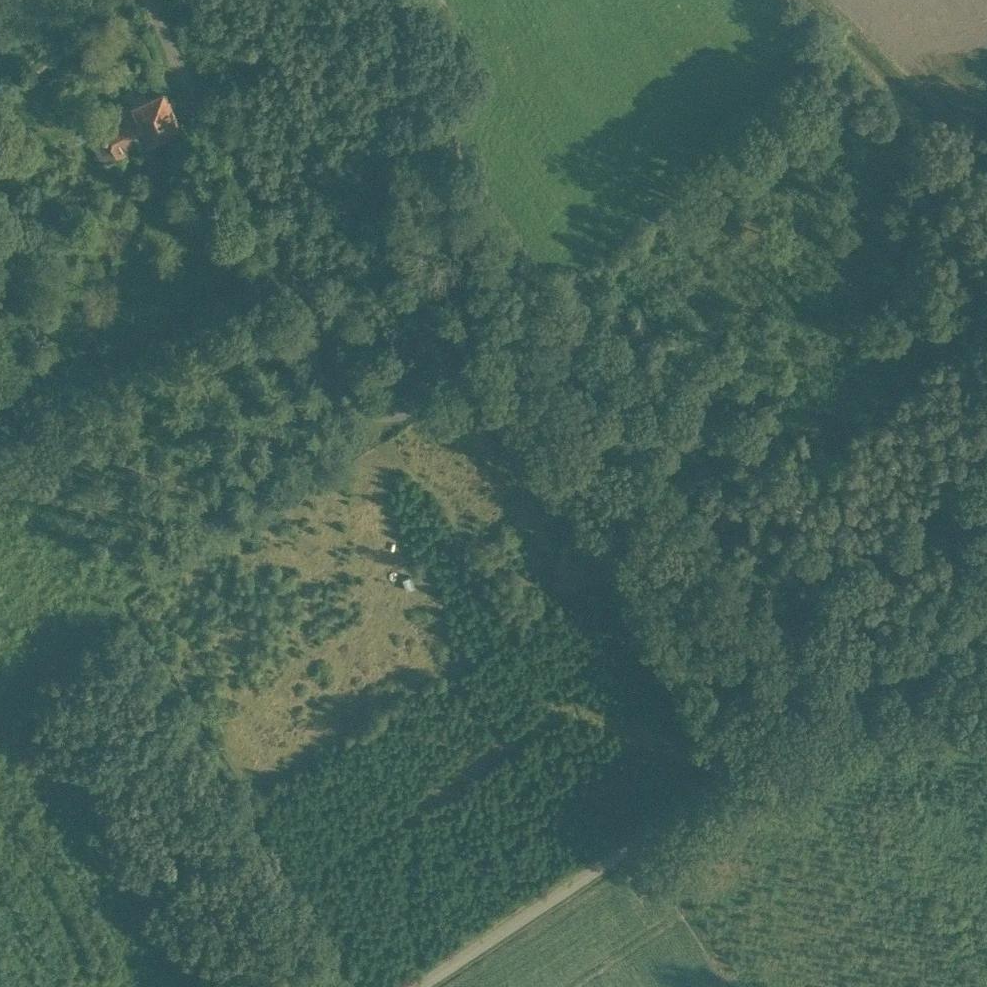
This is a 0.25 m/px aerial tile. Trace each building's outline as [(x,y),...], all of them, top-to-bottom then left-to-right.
[(164,88),(132,103),(150,141),(182,126),(164,88)] [(132,103),(100,119),(100,120),(116,154),(117,156),(150,141),(132,103)] [(116,154),(100,120),(87,127),(103,161),(116,154)] [(103,161),(87,127),(74,133),(85,157),(103,161)]
